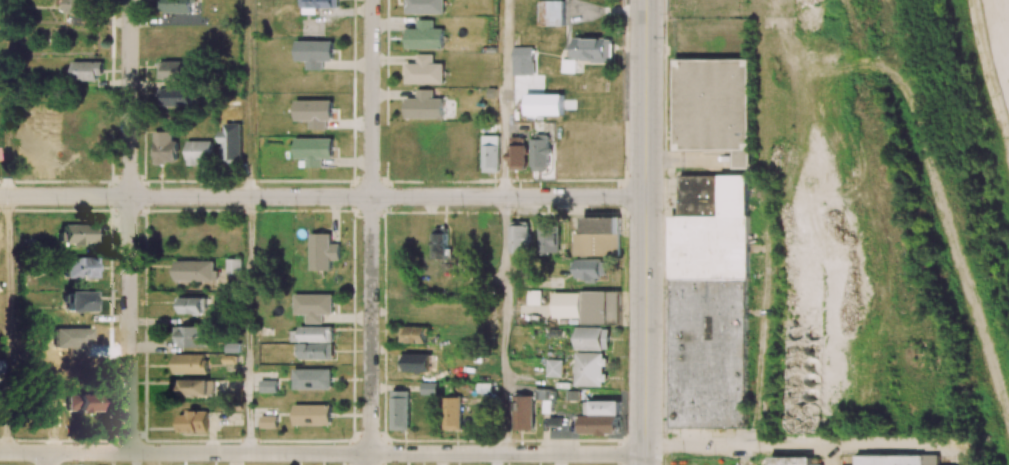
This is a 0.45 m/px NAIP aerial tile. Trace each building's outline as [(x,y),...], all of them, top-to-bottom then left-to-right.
[(65,13),(102,13),(102,0),(66,0),(65,13)] [(191,13),(192,3),(195,3),(196,0),(164,0),(164,13),(191,13)] [(314,8),(338,8),(338,0),(302,0),(302,14),(314,13),(314,8)] [(444,0),(406,0),(406,14),(444,13),(444,0)] [(563,26),(564,0),(547,0),(546,25),(563,26)] [(443,48),(443,29),(433,29),(433,20),(417,19),(416,29),(406,28),(406,48),(443,48)] [(611,39),(574,38),(574,61),(611,62),(611,39)] [(333,41),(297,41),(296,61),(307,61),(306,70),(323,70),(323,61),(333,61),(333,41)] [(534,75),(534,47),(513,47),(513,75),(534,75)] [(443,84),(444,63),(433,63),(433,55),(417,54),(416,63),(406,63),(406,83),(443,84)] [(675,150),(734,149),(735,168),(751,168),(750,59),(675,59),(675,150)] [(159,79),(195,80),(195,60),(159,60),(159,79)] [(103,79),(102,61),(72,62),(72,80),(103,79)] [(164,106),(191,107),(192,89),(165,88),(164,106)] [(406,118),(443,118),(443,98),(433,98),(433,89),(416,89),(416,98),(406,98),(406,118)] [(333,101),(296,100),(296,120),(310,120),(310,129),(327,129),(327,120),(332,120),(333,101)] [(241,124),(221,123),(221,160),(241,160),(241,124)] [(155,163),(178,163),(178,140),(173,140),(173,131),(154,131),(155,163)] [(532,171),(550,170),(549,134),(531,135),(532,171)] [(483,172),(500,172),(499,135),(482,136),(483,172)] [(526,170),(527,137),(510,136),(509,169),(526,170)] [(332,138),(296,138),(296,158),(306,158),(306,167),(322,167),(322,158),(333,158),(332,138)] [(187,165),(211,165),(211,141),(187,141),(187,165)] [(671,428),(748,428),(747,175),(680,175),(680,215),(671,215),(671,428)] [(619,217),(583,217),(583,233),(575,233),(575,256),(619,255),(619,217)] [(540,250),(558,249),(557,221),(539,221),(540,250)] [(530,223),(510,223),(509,253),(529,253),(530,223)] [(96,244),(96,225),(62,226),(62,244),(96,244)] [(434,259),(448,259),(448,227),(434,227),(434,259)] [(331,270),(331,260),(340,260),(339,244),(331,244),(330,233),(310,233),(311,270),(331,270)] [(64,278),(96,279),(96,258),(65,257),(64,278)] [(241,258),(226,259),(227,274),(242,274),(241,258)] [(174,280),(214,281),(215,261),(175,260),(174,280)] [(605,277),(605,260),(589,261),(589,277),(605,277)] [(540,304),(540,291),(527,291),(527,304),(540,304)] [(95,292),(66,292),(66,312),(96,312),(95,292)] [(581,324),(618,324),(618,292),(553,292),(553,318),(581,318),(581,324)] [(333,294),(295,294),(295,315),(306,315),(306,324),(323,324),(323,314),(333,314),(333,294)] [(180,314),(205,314),(205,297),(181,297),(180,314)] [(174,326),(174,346),(210,346),(209,326),(174,326)] [(300,342),(333,343),(333,326),(300,326),(300,342)] [(426,327),(401,327),(400,342),(426,343),(426,327)] [(576,350),(609,350),(609,328),(576,327),(576,350)] [(334,344),(297,343),(297,352),(300,352),(300,359),(333,359),(334,344)] [(574,386),(604,387),(604,353),(575,352),(574,386)] [(174,373),(206,374),(206,354),(174,354),(174,373)] [(431,372),(431,354),(404,354),(404,372),(431,372)] [(562,360),(546,359),(546,377),(562,377),(562,360)] [(294,389),(332,389),(331,368),(294,369),(294,389)] [(180,395),(213,396),(213,380),(181,379),(180,395)] [(260,392),(277,392),(277,380),(260,380),(260,392)] [(421,394),(437,395),(437,383),(422,382),(421,394)] [(409,390),(391,391),(392,430),(409,430),(409,390)] [(66,411),(96,412),(97,394),(66,393),(66,411)] [(513,430),(533,430),(533,395),(514,395),(513,430)] [(460,397),(444,397),(444,426),(461,426),(460,397)] [(620,401),(586,401),(587,415),(620,414),(620,401)] [(331,425),(331,405),(294,405),(294,425),(331,425)] [(208,432),(208,412),(181,411),(180,431),(208,432)] [(620,416),(583,415),(582,433),(620,434),(620,416)] [(277,416),(260,416),(260,427),(277,428),(277,416)] [(942,454),(841,454),(841,464),(942,464),(942,454)] [(823,457),(772,457),(772,464),(823,464),(823,457)]
